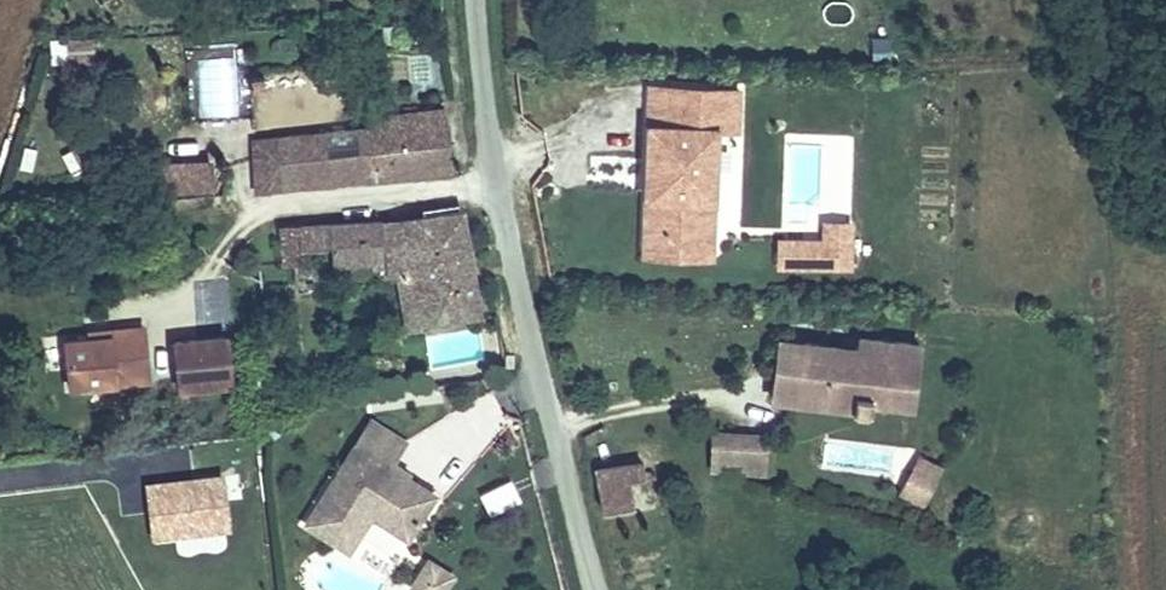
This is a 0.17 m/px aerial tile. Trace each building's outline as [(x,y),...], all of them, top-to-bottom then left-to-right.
[(85,33),(61,33),(61,57),(85,57),(85,33)] [(258,62),(244,64),(245,78),(259,77),(258,62)] [(644,87),(641,234),(686,235),(709,214),(711,129),(732,130),(733,90),(644,87)] [(445,105),(366,110),(369,144),(355,145),(357,172),(449,166),(445,105)] [(353,121),(322,123),(326,175),(357,172),(355,145),(369,144),(366,110),(352,111),(353,121)] [(322,123),(274,126),(278,178),(326,175),(322,123)] [(274,126),(248,128),(252,180),(278,178),(274,126)] [(179,193),(213,193),(213,160),(179,160),(179,193)] [(468,308),(452,211),(379,217),(381,240),(402,240),(402,251),(386,251),(393,315),(468,308)] [(686,235),(641,234),(640,256),(708,258),(709,214),(686,235)] [(373,235),(372,217),(325,223),(328,256),(361,254),(360,235),(373,235)] [(821,222),(821,241),(846,241),(846,222),(821,222)] [(777,240),(776,265),(845,266),(846,241),(821,241),(777,240)] [(129,385),(126,328),(89,332),(89,340),(48,344),(53,392),(129,385)] [(892,340),(858,337),(857,346),(800,341),(795,400),(851,405),(850,409),(867,411),(868,400),(885,402),(892,340)] [(800,341),(776,338),(771,397),(795,400),(800,341)] [(916,342),(892,340),(885,402),(910,404),(916,342)] [(218,343),(167,348),(172,395),(223,390),(218,343)] [(363,421),(302,524),(345,550),(366,514),(403,536),(428,494),(382,466),(396,441),(363,421)] [(714,433),(712,470),(763,473),(765,436),(714,433)] [(660,458),(612,465),(617,505),(650,499),(645,475),(662,472),(660,458)] [(918,458),(909,477),(928,486),(937,467),(918,458)] [(901,493),(921,502),(928,486),(909,477),(901,493)] [(227,478),(147,480),(148,539),(229,536),(227,478)] [(412,587),(417,589),(438,589),(447,574),(427,561),(412,587)]
